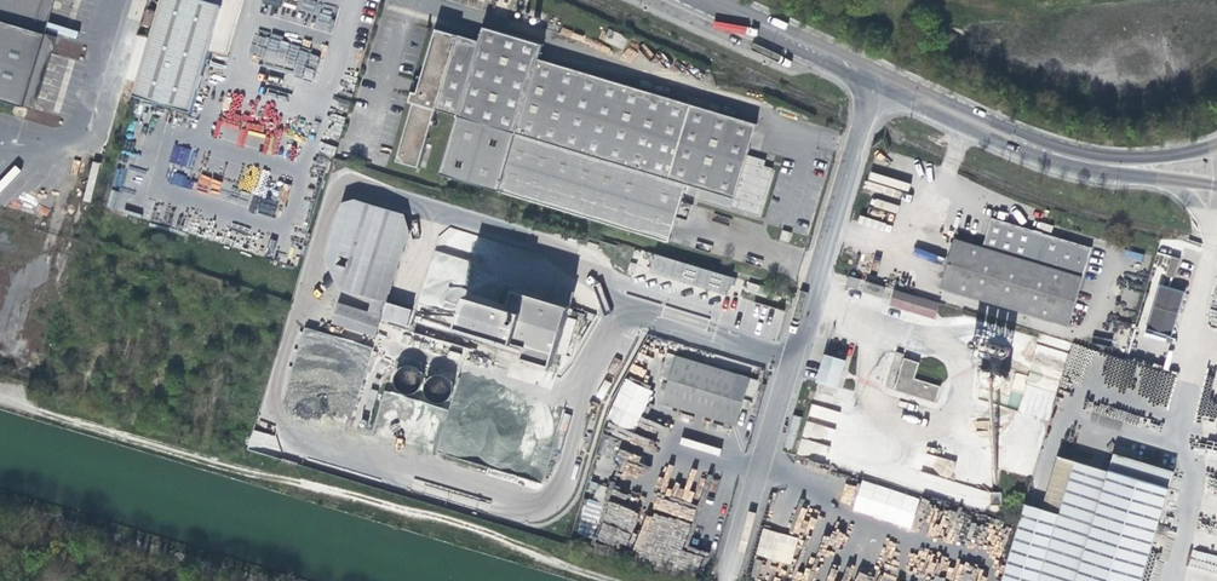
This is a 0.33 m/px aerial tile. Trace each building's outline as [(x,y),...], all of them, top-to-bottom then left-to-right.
[(19,107),(40,39),(28,35),(39,0),(0,0),(0,101),(19,107)] [(28,35),(40,39),(52,0),(39,0),(28,35)] [(134,96),(191,113),(211,48),(228,53),(243,2),(242,0),(211,0),(211,2),(205,0),(162,0),(134,96)] [(609,23),(603,37),(624,45),(629,32),(609,23)] [(418,93),(413,92),(410,101),(415,103),(397,161),(415,166),(433,108),(454,115),(437,172),(666,243),(674,218),(685,222),(690,206),(679,203),(682,193),(756,216),(770,173),(761,170),(762,167),(764,162),(745,156),(755,126),(541,60),(543,53),(545,46),(485,28),(483,35),(480,42),(437,29),(422,78),(418,93)] [(49,41),(40,39),(19,107),(29,110),(49,41)] [(418,77),(413,92),(418,93),(422,78),(418,77)] [(1093,252),(1056,241),(1054,245),(1034,239),(1036,235),(1037,232),(1029,230),(1028,233),(983,220),(975,248),(946,240),(932,288),(1069,329),(1083,280),(1086,280),(1093,252)] [(1056,241),(1036,235),(1034,239),(1054,245),(1056,241)] [(733,278),(654,253),(648,272),(727,297),(733,278)] [(1162,274),(1173,277),(1178,259),(1167,256),(1162,274)] [(863,283),(851,279),(848,289),(861,292),(863,283)] [(1184,290),(1163,284),(1151,326),(1172,333),(1180,305),(1184,290)] [(886,289),(871,285),(868,294),(883,298),(886,289)] [(517,291),(511,309),(472,297),(461,329),(572,360),(585,317),(570,312),(571,308),(517,291)] [(893,307),(937,320),(941,305),(897,292),(893,307)] [(418,306),(388,297),(384,311),(414,321),(418,306)] [(780,301),(778,309),(785,310),(787,304),(780,301)] [(414,321),(410,335),(447,345),(456,315),(419,304),(418,306),(414,321)] [(359,423),(372,342),(298,330),(284,417),(311,421),(312,416),(359,423)] [(999,380),(1002,371),(1006,356),(1012,358),(1015,350),(977,339),(975,347),(997,353),(990,377),(982,375),(981,378),(981,382),(983,386),(984,388),(987,391),(991,392),(996,393),(1000,392),(1002,389),(1004,386),(1005,382),(999,380)] [(676,357),(663,405),(737,427),(751,379),(676,357)] [(819,385),(838,391),(847,363),(827,357),(819,385)] [(903,358),(894,390),(935,402),(940,387),(911,378),(916,362),(903,358)] [(999,380),(1005,382),(1008,373),(1002,371),(999,380)] [(625,378),(606,419),(633,432),(653,391),(625,378)] [(1119,447),(1117,457),(1131,461),(1134,451),(1119,447)] [(1043,580),(1146,580),(1177,473),(1131,461),(1117,457),(1115,464),(1109,463),(1106,472),(1077,463),(1062,517),(1043,580)] [(1047,513),(1062,517),(1077,463),(1062,459),(1047,513)] [(861,480),(852,511),(910,529),(919,498),(861,480)] [(634,529),(638,511),(607,505),(605,518),(617,521),(616,526),(634,529)] [(697,577),(703,557),(681,549),(680,540),(681,535),(689,534),(672,529),(671,529),(666,544),(664,526),(658,524),(657,515),(644,517),(633,552),(640,554),(642,563),(657,560),(657,561),(668,559),(670,554),(678,557),(680,571),(697,577)] [(597,538),(624,548),(630,533),(602,523),(597,538)] [(755,555),(790,565),(798,538),(763,528),(755,555)]
